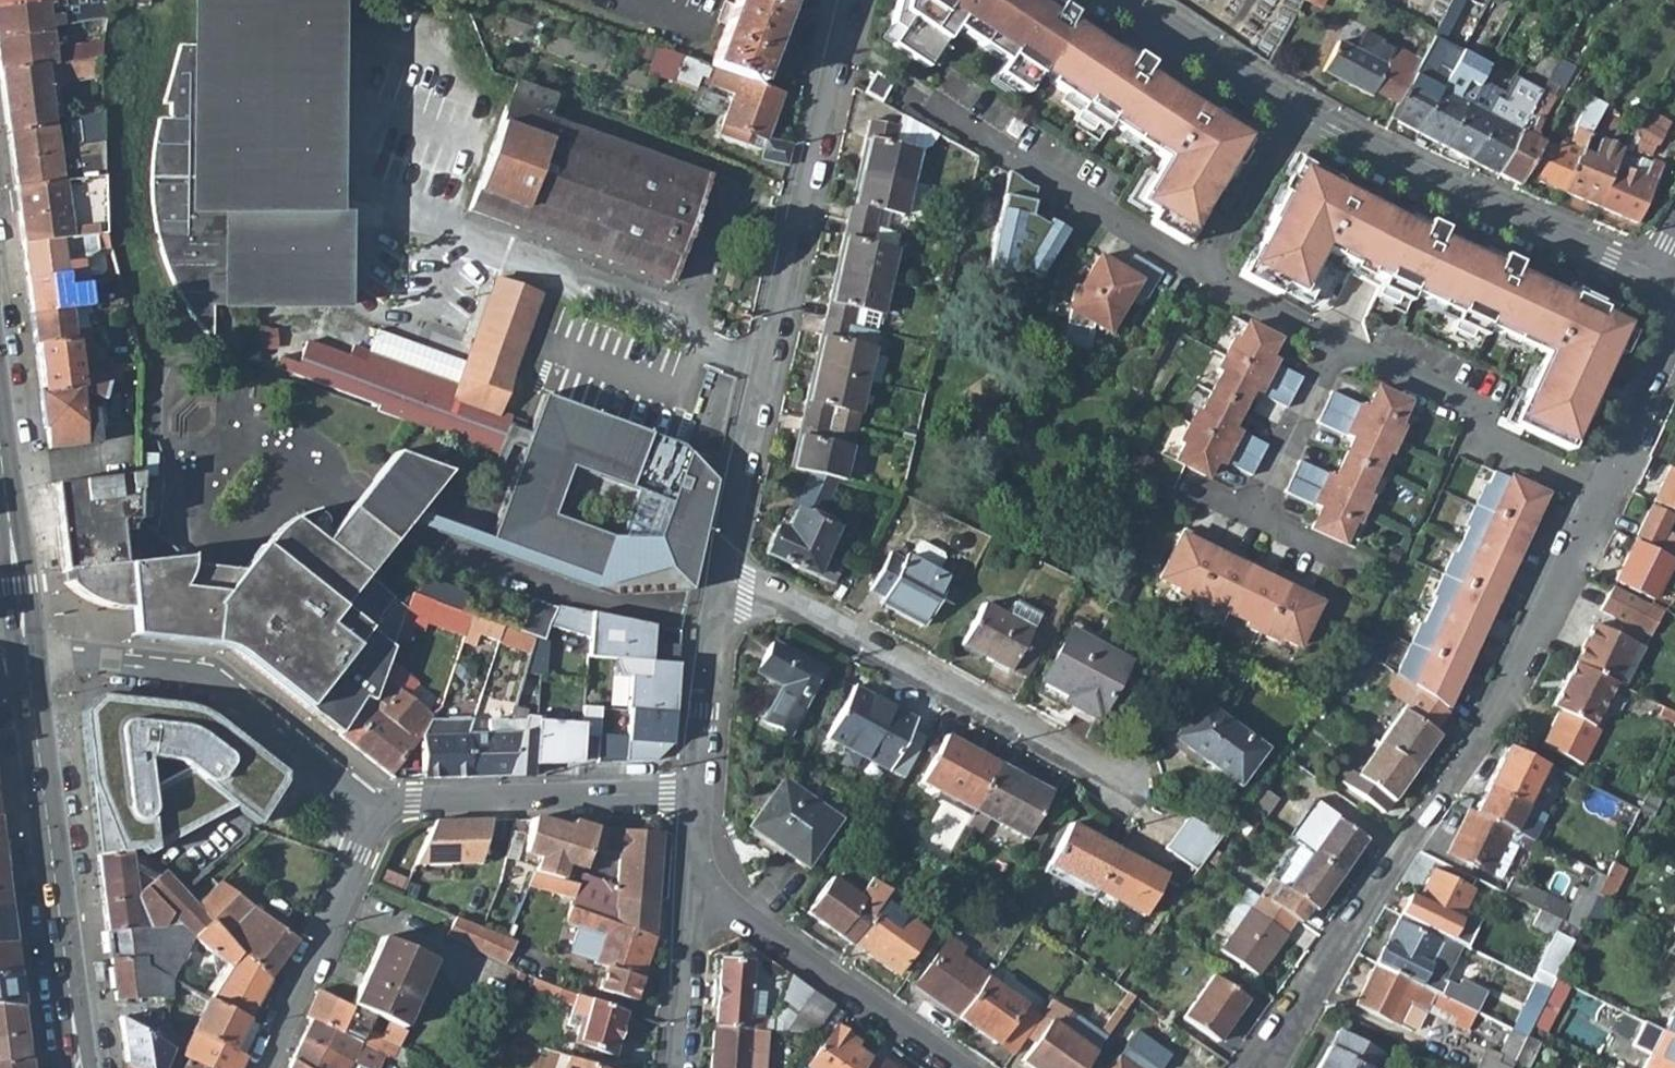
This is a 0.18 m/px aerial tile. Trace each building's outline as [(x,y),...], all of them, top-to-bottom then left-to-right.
[(106,0),(36,0),(0,5),(0,38),(49,31),(48,25),(81,20),(104,17),(106,0)] [(192,49),(179,48),(168,70),(162,84),(153,110),(148,145),(147,155),(147,180),(149,194),(154,225),(163,253),(171,271),(183,291),(183,299),(193,315),(201,326),(213,339),(217,253),(227,253),(223,306),(282,309),(348,309),(349,215),(337,213),(338,0),(192,0),(192,49)] [(708,68),(754,85),(785,0),(734,0),(708,68)] [(1061,33),(1068,19),(1071,14),(1058,5),(1051,15),(1041,8),(1046,0),(888,0),(884,21),(894,28),(885,41),(925,67),(951,28),(957,20),(1009,54),(1003,62),(995,75),(1024,94),(1040,69),(1043,64),(1024,54),(1041,22),(1061,33)] [(1294,17),(1304,23),(1315,28),(1328,5),(1319,0),(1304,0),(1294,17)] [(82,28),(102,31),(104,17),(81,20),(82,28)] [(1283,37),(1294,42),(1304,23),(1294,17),(1283,37)] [(1129,59),(1068,19),(1061,33),(1043,64),(1040,69),(1051,76),(1047,83),(1079,104),(1069,119),(1097,137),(1106,122),(1159,157),(1133,196),(1151,208),(1143,220),(1178,243),(1197,214),(1194,212),(1210,189),(1212,191),(1248,137),(1145,69),(1148,65),(1132,54),(1129,59)] [(951,28),(1003,62),(1009,54),(957,20),(951,28)] [(1435,44),(1438,45),(1449,23),(1442,20),(1437,27),(1424,53),(1419,63),(1426,67),(1435,51),(1432,49),(1435,44)] [(1041,22),(1024,54),(1043,64),(1061,33),(1041,22)] [(0,38),(0,71),(98,58),(100,42),(52,48),(49,31),(0,38)] [(1322,71),(1370,96),(1373,92),(1397,105),(1413,74),(1419,63),(1424,53),(1417,50),(1413,56),(1395,47),(1394,50),(1380,42),(1371,59),(1337,42),(1322,71)] [(1413,74),(1397,105),(1390,119),(1418,133),(1452,68),(1463,49),(1455,44),(1450,46),(1436,72),(1431,83),(1413,74)] [(1529,75),(1546,84),(1558,63),(1563,54),(1547,45),(1529,75)] [(1452,68),(1458,71),(1469,52),(1463,49),(1452,68)] [(761,151),(758,161),(784,168),(789,146),(765,140),(781,94),(754,85),(708,68),(678,57),(670,80),(692,88),(695,82),(729,96),(716,135),(729,140),(732,130),(763,142),(761,151)] [(0,71),(0,79),(7,132),(49,127),(44,90),(59,88),(58,83),(98,78),(98,68),(98,58),(0,71)] [(1452,68),(1418,133),(1443,146),(1488,62),(1480,58),(1464,85),(1454,79),(1458,71),(1452,68)] [(1500,68),(1488,62),(1443,146),(1470,160),(1510,87),(1514,76),(1507,72),(1494,96),(1486,112),(1471,105),(1480,89),(1490,87),(1500,68)] [(1431,83),(1436,72),(1426,67),(1419,63),(1413,74),(1431,83)] [(1558,63),(1546,84),(1566,95),(1578,74),(1558,63)] [(868,72),(863,95),(880,104),(886,76),(868,72)] [(1510,87),(1470,160),(1497,175),(1521,131),(1502,121),(1507,105),(1510,106),(1523,81),(1514,76),(1510,87)] [(506,105),(468,211),(669,284),(685,240),(691,222),(707,178),(544,120),(553,97),(516,82),(508,106),(506,105)] [(1486,112),(1494,96),(1480,89),(1471,105),(1486,112)] [(1521,131),(1497,175),(1516,185),(1521,175),(1539,141),(1532,137),(1554,98),(1542,91),(1521,131)] [(1574,163),(1587,138),(1594,125),(1603,110),(1604,108),(1588,99),(1572,127),(1576,129),(1569,145),(1561,141),(1558,150),(1539,141),(1521,175),(1562,192),(1574,164),(1574,163)] [(92,102),(74,105),(75,114),(99,111),(99,105),(93,105),(92,102)] [(7,132),(14,188),(101,176),(100,130),(99,111),(75,114),(65,115),(66,124),(49,127),(7,132)] [(1646,111),(1623,151),(1632,156),(1634,151),(1648,158),(1668,122),(1646,111)] [(896,129),(892,146),(917,152),(930,146),(935,134),(900,115),(896,129)] [(869,122),(858,172),(910,184),(917,152),(892,146),(896,129),(869,122)] [(732,130),(729,140),(761,151),(763,142),(732,130)] [(1609,183),(1619,158),(1622,153),(1587,138),(1574,163),(1574,164),(1562,192),(1598,208),(1609,183)] [(1636,224),(1657,177),(1660,169),(1654,165),(1651,170),(1619,158),(1609,183),(1598,208),(1636,224)] [(1296,168),(1290,165),(1284,177),(1290,179),(1272,228),(1269,226),(1257,251),(1260,252),(1242,284),(1280,301),(1286,288),(1306,297),(1326,253),(1384,280),(1376,297),(1397,306),(1405,290),(1450,311),(1443,327),(1462,336),(1466,329),(1476,333),(1480,326),(1535,351),(1504,420),(1569,450),(1623,333),(1614,329),(1618,322),(1607,318),(1612,306),(1589,296),(1588,299),(1571,291),(1569,294),(1514,269),(1517,263),(1485,248),(1484,254),(1439,234),(1441,229),(1410,214),(1408,220),(1296,168)] [(910,184),(858,172),(846,223),(874,229),(877,211),(916,220),(923,187),(910,184)] [(1035,190),(1007,174),(985,270),(1013,276),(1018,267),(1037,278),(1066,231),(1047,219),(1043,227),(1029,218),(1035,190)] [(101,176),(14,188),(21,244),(104,233),(101,176)] [(685,240),(689,241),(693,239),(698,228),(695,223),(691,222),(685,240)] [(846,223),(835,272),(888,284),(895,252),(870,246),(874,229),(846,223)] [(870,246),(895,252),(899,234),(874,229),(870,246)] [(104,233),(21,244),(26,280),(61,275),(63,288),(82,285),(79,262),(90,251),(108,249),(104,237),(104,233)] [(1072,284),(1064,325),(1090,330),(1091,324),(1107,333),(1130,291),(1144,299),(1159,273),(1160,271),(1131,254),(1119,275),(1111,271),(1114,267),(1095,256),(1084,276),(1088,278),(1083,287),(1072,284)] [(888,284),(835,272),(824,320),(851,327),(855,310),(881,316),(888,284)] [(61,275),(26,280),(30,314),(68,309),(82,306),(89,305),(87,285),(82,285),(63,288),(61,275)] [(363,364),(305,342),(297,364),(276,357),(273,367),(293,375),(406,414),(406,417),(499,451),(511,419),(495,412),(538,296),(494,280),(469,350),(464,364),(375,331),(363,364)] [(84,314),(91,313),(90,310),(89,305),(82,306),(84,314)] [(82,306),(68,309),(71,327),(85,325),(84,314),(82,306)] [(68,309),(30,314),(34,345),(72,339),(73,346),(89,344),(86,324),(85,325),(71,327),(68,309)] [(824,320),(812,371),(866,383),(878,333),(851,327),(824,320)] [(1275,344),(1245,328),(1237,343),(1233,341),(1224,358),(1215,374),(1219,376),(1198,415),(1194,413),(1186,427),(1176,446),(1180,448),(1172,463),(1201,479),(1212,460),(1247,479),(1255,465),(1263,449),(1228,430),(1248,393),(1284,412),(1293,396),(1300,382),(1264,363),(1275,344)] [(73,346),(72,339),(34,345),(40,392),(79,387),(77,370),(91,368),(96,372),(96,384),(102,385),(102,384),(109,364),(102,356),(91,358),(89,344),(73,346)] [(190,546),(191,557),(185,566),(183,561),(160,565),(157,536),(135,517),(134,519),(133,555),(123,563),(64,569),(66,586),(79,595),(98,606),(123,613),(133,613),(147,608),(164,597),(226,647),(305,709),(353,640),(388,651),(402,617),(405,609),(364,578),(408,523),(417,512),(450,475),(182,369),(175,433),(187,520),(190,533),(190,546)] [(801,420),(855,433),(866,383),(812,371),(801,420)] [(40,392),(38,392),(43,426),(46,426),(50,465),(99,460),(92,412),(97,409),(102,408),(100,395),(79,387),(40,392)] [(1311,527),(1342,541),(1352,521),(1356,523),(1363,507),(1369,494),(1365,492),(1375,471),(1384,451),(1388,453),(1395,438),(1401,424),(1397,422),(1407,402),(1376,388),(1367,407),(1330,391),(1324,405),(1316,421),(1353,438),(1344,457),(1335,477),(1298,460),(1292,475),(1284,491),(1321,507),(1311,527)] [(688,590),(713,481),(682,447),(543,396),(491,539),(643,594),(688,590)] [(801,420),(790,470),(808,474),(831,480),(843,482),(855,433),(801,420)] [(1652,504),(1674,515),(1674,472),(1668,469),(1652,504)] [(773,527),(762,556),(823,581),(828,569),(817,564),(832,529),(813,520),(831,480),(808,474),(783,532),(773,527)] [(135,475),(53,483),(64,569),(123,563),(118,520),(134,519),(135,517),(135,503),(135,475)] [(1417,628),(1395,676),(1410,687),(1423,697),(1439,709),(1448,692),(1441,688),(1443,683),(1456,689),(1459,691),(1472,662),(1470,660),(1457,654),(1459,649),(1466,652),(1480,622),(1473,619),(1475,614),(1488,620),(1491,621),(1497,607),(1504,592),(1501,591),(1495,588),(1489,585),(1491,580),(1498,583),(1512,553),(1505,550),(1507,545),(1514,548),(1520,551),(1523,552),(1529,538),(1536,523),(1533,522),(1527,519),(1520,516),(1523,511),(1530,514),(1537,498),(1491,477),(1484,491),(1481,490),(1462,532),(1465,533),(1452,561),(1449,559),(1430,601),(1433,603),(1420,630),(1417,628)] [(1543,501),(1537,498),(1530,514),(1523,511),(1520,516),(1527,519),(1533,522),(1543,501)] [(1633,542),(1674,563),(1674,539),(1663,533),(1670,519),(1650,508),(1633,542)] [(611,597),(643,594),(491,539),(417,512),(408,523),(611,597)] [(1182,531),(1159,581),(1177,590),(1176,594),(1209,609),(1211,606),(1247,622),(1245,626),(1279,641),(1280,637),(1299,646),(1322,596),(1301,586),(1303,581),(1274,568),(1272,572),(1253,564),(1232,554),(1234,549),(1205,536),(1203,541),(1182,531)] [(183,559),(157,536),(160,565),(183,561),(183,559)] [(1651,599),(1663,574),(1674,580),(1674,563),(1633,542),(1614,581),(1651,599)] [(1511,571),(1520,551),(1514,548),(1507,545),(1505,550),(1512,553),(1498,583),(1491,580),(1489,585),(1495,588),(1501,591),(1511,571)] [(893,608),(891,612),(924,629),(950,581),(907,558),(903,563),(890,556),(870,592),(883,599),(882,602),(887,604),(893,608)] [(1662,613),(1611,587),(1599,611),(1650,637),(1655,628),(1662,613)] [(133,613),(134,638),(226,647),(164,597),(147,608),(133,613)] [(402,617),(463,636),(469,618),(409,599),(405,609),(402,617)] [(534,639),(544,642),(550,622),(556,609),(528,601),(518,634),(534,639)] [(984,606),(961,648),(1009,673),(1034,627),(1030,625),(1035,615),(1011,602),(1004,616),(984,606)] [(650,645),(652,625),(617,619),(595,614),(558,604),(556,609),(550,622),(588,638),(586,656),(619,659),(649,661),(650,645)] [(1457,654),(1470,660),(1488,620),(1475,614),(1473,619),(1480,622),(1466,652),(1459,649),(1457,654)] [(469,618),(463,636),(461,644),(474,648),(478,636),(497,643),(501,629),(469,618)] [(1633,647),(1592,628),(1574,666),(1613,685),(1614,685),(1633,647)] [(518,634),(501,629),(497,643),(495,647),(528,657),(534,639),(518,634)] [(1127,663),(1071,634),(1044,684),(1072,698),(1076,690),(1083,693),(1075,708),(1097,720),(1127,663)] [(353,640),(305,709),(325,725),(338,735),(364,701),(369,703),(377,682),(388,651),(353,640)] [(677,663),(678,647),(650,645),(649,661),(673,663),(677,663)] [(788,736),(821,672),(771,645),(756,674),(780,686),(762,723),(788,736)] [(1633,647),(1614,685),(1623,690),(1642,652),(1633,647)] [(669,713),(672,678),(647,676),(649,661),(619,659),(618,675),(627,676),(625,709),(628,709),(669,713)] [(672,678),(673,663),(649,661),(647,676),(672,678)] [(1613,685),(1574,666),(1573,668),(1571,668),(1564,682),(1565,683),(1552,709),(1559,713),(1541,750),(1579,768),(1597,732),(1591,729),(1613,685)] [(338,735),(393,779),(394,779),(399,772),(393,768),(414,740),(416,739),(422,734),(427,723),(377,682),(369,703),(364,701),(338,735)] [(1439,709),(1445,713),(1456,689),(1443,683),(1441,688),(1448,692),(1439,709)] [(1410,687),(1393,708),(1400,714),(1407,719),(1423,697),(1410,687)] [(914,721),(854,688),(827,738),(888,771),(914,721)] [(83,744),(97,854),(131,849),(128,823),(137,821),(139,820),(142,819),(144,818),(146,816),(147,814),(148,811),(148,808),(148,806),(142,760),(143,759),(144,758),(168,761),(171,762),(175,763),(178,765),(195,778),(196,779),(198,780),(200,781),(203,782),(206,782),(208,781),(211,780),(213,779),(215,777),(239,740),(213,720),(205,714),(191,708),(175,704),(98,696),(97,695),(96,695),(95,696),(94,697),(80,711),(79,712),(79,713),(79,714),(79,716),(83,744)] [(1415,770),(1453,719),(1445,713),(1439,709),(1423,697),(1407,719),(1400,714),(1378,744),(1415,770)] [(1197,702),(1170,739),(1235,787),(1262,750),(1197,702)] [(598,733),(600,707),(582,706),(581,725),(537,722),(533,760),(579,763),(581,736),(598,737),(598,733)] [(523,720),(524,717),(525,710),(514,707),(511,720),(523,720)] [(626,736),(624,762),(655,761),(670,745),(673,713),(669,713),(628,709),(626,736)] [(507,776),(532,775),(533,760),(537,722),(537,718),(524,717),(523,720),(519,732),(507,776)] [(422,734),(422,778),(469,777),(467,738),(467,734),(472,718),(429,719),(427,723),(422,734)] [(511,720),(485,721),(485,733),(519,732),(523,720),(511,720)] [(467,734),(467,738),(469,777),(507,776),(519,732),(485,733),(467,734)] [(598,733),(598,737),(596,762),(624,762),(626,736),(598,733)] [(995,765),(944,737),(919,784),(971,812),(995,765)] [(252,824),(268,804),(280,784),(280,774),(245,745),(239,740),(215,777),(213,779),(211,780),(208,781),(206,782),(203,782),(200,781),(198,780),(196,779),(195,778),(178,765),(175,763),(171,762),(168,761),(144,758),(143,759),(142,760),(148,806),(148,808),(148,811),(147,814),(146,816),(144,818),(142,819),(139,820),(137,821),(128,823),(131,849),(139,848),(146,854),(230,806),(252,824)] [(1378,744),(1356,776),(1348,770),(1339,782),(1383,813),(1415,770),(1378,744)] [(1624,807),(1506,748),(1486,787),(1527,808),(1538,787),(1543,777),(1587,799),(1585,804),(1617,820),(1624,807)] [(995,765),(971,812),(962,829),(977,838),(988,821),(1021,839),(1046,793),(995,765)] [(778,783),(745,830),(802,871),(835,823),(778,783)] [(1523,817),(1527,808),(1486,787),(1473,813),(1527,840),(1532,842),(1539,826),(1523,817)] [(1538,813),(1548,792),(1538,787),(1527,808),(1528,808),(1538,813)] [(1241,807),(1259,820),(1273,802),(1254,789),(1241,807)] [(1658,801),(1645,794),(1636,812),(1636,813),(1635,814),(1648,821),(1658,801)] [(1338,876),(1364,840),(1310,803),(1284,838),(1294,845),(1338,876)] [(1527,840),(1473,813),(1468,811),(1447,854),(1487,875),(1504,841),(1515,847),(1522,851),(1527,840)] [(476,860),(488,816),(460,816),(445,816),(432,817),(431,817),(415,862),(476,860)] [(1220,835),(1186,817),(1164,848),(1195,870),(1203,859),(1220,835)] [(588,849),(595,829),(569,823),(569,824),(567,830),(553,826),(533,820),(523,851),(539,856),(533,873),(558,880),(563,865),(582,871),(588,849)] [(553,826),(567,830),(569,824),(555,820),(553,826)] [(1069,825),(1050,860),(1097,886),(1116,850),(1069,825)] [(570,908),(653,937),(661,834),(595,829),(588,849),(617,852),(614,887),(580,875),(577,886),(570,908)] [(9,905),(0,836),(0,906),(9,905)] [(1498,880),(1515,847),(1504,841),(1487,875),(1498,880)] [(1338,876),(1294,845),(1257,898),(1291,923),(1304,905),(1312,911),(1338,876)] [(146,854),(139,848),(131,849),(97,854),(107,930),(182,920),(189,936),(189,937),(210,919),(196,901),(218,884),(210,877),(192,896),(185,888),(184,887),(146,854)] [(1116,850),(1097,886),(1145,912),(1164,876),(1116,850)] [(1610,864),(1603,879),(1594,897),(1607,903),(1609,904),(1625,872),(1610,864)] [(1399,916),(1448,940),(1458,919),(1463,908),(1471,892),(1431,872),(1417,901),(1408,896),(1399,916)] [(1501,894),(1536,912),(1577,932),(1582,921),(1594,897),(1603,879),(1592,873),(1584,887),(1577,884),(1566,905),(1509,878),(1501,894)] [(869,879),(856,897),(830,878),(805,914),(850,946),(852,943),(880,902),(887,892),(869,879)] [(293,943),(295,939),(222,883),(220,882),(218,884),(196,901),(210,919),(236,952),(243,958),(266,979),(269,974),(293,943)] [(408,882),(402,896),(416,902),(422,887),(408,882)] [(880,902),(852,943),(895,973),(924,932),(902,916),(907,908),(893,898),(900,887),(894,882),(887,892),(880,902)] [(1226,919),(1236,927),(1218,952),(1253,977),(1291,923),(1257,898),(1246,890),(1226,919)] [(1582,921),(1596,928),(1607,903),(1594,897),(1582,921)] [(9,905),(0,906),(0,943),(14,941),(9,905)] [(633,1002),(653,937),(570,908),(565,923),(580,929),(578,934),(583,942),(578,957),(595,963),(607,968),(599,989),(633,1002)] [(1458,919),(1470,925),(1476,913),(1463,908),(1458,919)] [(1577,932),(1536,912),(1529,925),(1551,936),(1535,970),(1554,979),(1577,932)] [(1470,925),(1476,928),(1481,916),(1476,913),(1470,925)] [(504,937),(454,917),(445,936),(448,937),(466,947),(504,966),(515,942),(504,937)] [(206,999),(246,1019),(266,979),(243,958),(236,952),(210,919),(189,937),(198,944),(205,950),(212,955),(228,965),(206,999)] [(1448,940),(1466,949),(1476,928),(1470,925),(1458,919),(1448,940)] [(182,920),(107,930),(110,959),(141,955),(142,967),(151,971),(169,980),(178,961),(189,940),(189,937),(189,936),(182,920)] [(1442,980),(1455,951),(1395,921),(1373,965),(1459,1007),(1466,992),(1449,985),(1442,980)] [(401,1028),(431,960),(378,938),(349,1004),(372,1015),(389,1022),(401,1028)] [(947,938),(913,987),(958,1018),(986,979),(987,977),(957,956),(962,948),(947,938)] [(18,972),(14,941),(0,943),(0,972),(18,972)] [(151,971),(142,967),(141,955),(110,959),(116,999),(136,998),(147,998),(157,999),(167,999),(172,1000),(183,1004),(201,1011),(206,999),(181,986),(169,980),(151,971)] [(749,962),(719,959),(713,1026),(743,1029),(744,1014),(749,962)] [(105,981),(102,962),(98,962),(94,962),(96,982),(105,981)] [(1459,1007),(1373,965),(1353,1006),(1390,1025),(1391,1023),(1409,1032),(1419,1011),(1423,1013),(1427,1004),(1455,1019),(1451,1027),(1461,1033),(1471,1013),(1459,1007)] [(0,972),(0,1005),(23,1007),(18,972),(0,972)] [(1251,998),(1217,973),(1184,1018),(1218,1043),(1251,998)] [(789,976),(774,1016),(772,1031),(814,1035),(833,1007),(789,976)] [(580,1016),(576,1028),(571,1041),(608,1055),(623,1013),(583,997),(533,978),(529,989),(572,1005),(569,1013),(580,1016)] [(986,979),(958,1018),(995,1044),(1023,1005),(986,979)] [(1554,979),(1549,990),(1530,1026),(1548,1035),(1572,989),(1554,979)] [(1516,1012),(1507,1030),(1513,1033),(1524,1039),(1530,1026),(1549,990),(1537,984),(1521,1014),(1516,1012)] [(349,1004),(317,990),(316,992),(312,1001),(304,1018),(309,1020),(364,1044),(392,1056),(398,1045),(406,1030),(401,1028),(389,1022),(381,1038),(365,1030),(372,1015),(349,1004)] [(201,1011),(191,1031),(244,1055),(257,1025),(246,1019),(206,999),(201,1011)] [(1660,1033),(1674,1040),(1674,1002),(1660,1033)] [(1072,1039),(1080,1026),(1048,1003),(1039,1016),(1048,1022),(1072,1039)] [(23,1007),(0,1005),(0,1036),(27,1035),(23,1007)] [(1023,1005),(995,1044),(1012,1055),(1025,1037),(1039,1016),(1023,1005)] [(569,1013),(566,1024),(576,1028),(580,1016),(569,1013)] [(774,1016),(744,1014),(743,1029),(767,1031),(772,1031),(774,1016)] [(1048,1022),(1039,1016),(1025,1037),(1034,1043),(1048,1022)] [(364,1044),(309,1020),(300,1040),(347,1062),(355,1066),(355,1064),(364,1044)] [(1020,1062),(1029,1067),(1083,1067),(1093,1054),(1072,1039),(1048,1022),(1034,1043),(1020,1062)] [(802,1067),(863,1067),(870,1058),(848,1043),(851,1039),(833,1025),(802,1067)] [(1660,1033),(1645,1025),(1633,1048),(1647,1056),(1641,1067),(1674,1067),(1674,1040),(1660,1033)] [(708,1067),(765,1067),(767,1031),(743,1029),(713,1026),(710,1026),(708,1067)] [(1093,1054),(1102,1041),(1080,1026),(1072,1039),(1093,1054)] [(1335,1029),(1316,1067),(1317,1067),(1378,1067),(1384,1054),(1335,1030),(1335,1029)] [(1495,1067),(1510,1067),(1512,1062),(1524,1039),(1513,1033),(1495,1067)] [(30,1062),(27,1035),(0,1036),(0,1064),(30,1062)] [(1121,1053),(1142,1067),(1173,1067),(1132,1039),(1121,1053)] [(1542,1048),(1524,1039),(1512,1062),(1522,1067),(1524,1067),(1533,1067),(1542,1048)] [(300,1040),(290,1061),(301,1067),(345,1067),(347,1062),(300,1040)] [(398,1045),(392,1056),(414,1065),(418,1055),(398,1045)] [(169,1049),(161,1067),(205,1067),(169,1049)] [(557,1054),(553,1053),(549,1064),(560,1066),(577,1067),(598,1067),(557,1054)] [(1110,1067),(1142,1067),(1121,1053),(1110,1067)]
